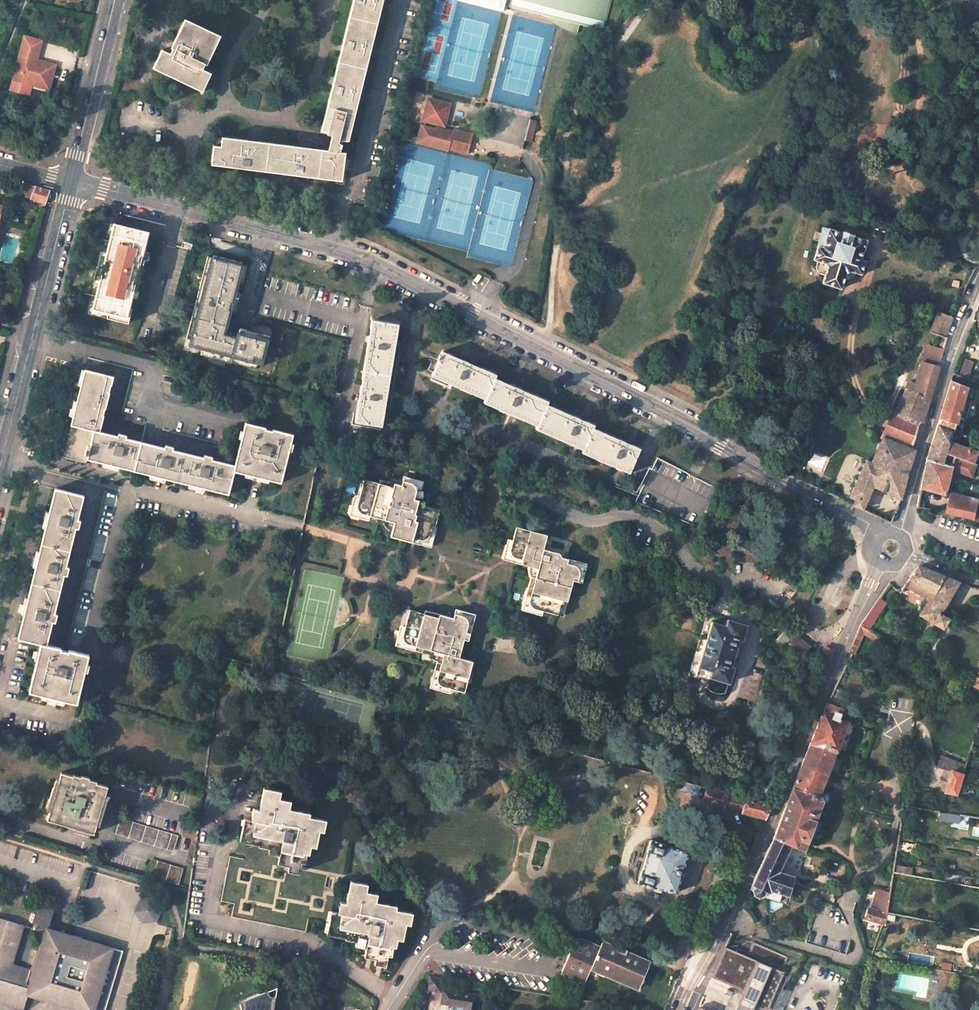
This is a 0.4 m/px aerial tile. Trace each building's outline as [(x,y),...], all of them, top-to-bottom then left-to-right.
[(336,43),(324,92),(315,129),(321,130),(320,134),(325,135),(321,150),(335,152),(336,144),(334,141),(334,138),(343,140),(377,0),(347,0),(336,43)] [(507,5),(563,19),(561,27),(571,30),(573,22),(596,27),(603,0),(509,0),(507,5)] [(171,53),(162,49),(153,67),(180,80),(202,91),(210,72),(202,68),(204,63),(206,64),(219,37),(185,20),(172,47),(173,48),(171,53)] [(37,60),(35,59),(36,53),(38,54),(41,40),(26,36),(13,88),(30,93),(32,83),(49,87),(55,65),(37,60)] [(432,120),(436,101),(421,97),(417,117),(432,120)] [(441,101),(436,101),(432,120),(437,121),(441,101)] [(536,122),(530,120),(525,140),(532,141),(536,122)] [(443,147),(444,146),(465,150),(469,131),(448,126),(447,129),(430,125),(429,127),(416,124),(412,140),(443,147)] [(335,152),(321,150),(220,136),(219,145),(212,144),(209,163),(240,167),(292,174),(337,180),(338,169),(340,152),(335,152)] [(25,182),(21,193),(41,200),(40,203),(44,205),(50,191),(25,182)] [(361,201),(358,210),(369,213),(372,204),(361,201)] [(142,257),(148,232),(121,225),(120,232),(113,230),(106,258),(105,258),(100,276),(101,276),(94,308),(108,312),(106,317),(128,323),(132,308),(129,307),(133,290),(136,291),(139,281),(136,280),(139,269),(141,270),(145,258),(142,257)] [(842,228),(842,230),(829,225),(822,245),(818,244),(813,258),(824,262),(826,267),(821,280),(839,287),(843,274),(849,270),(860,274),(864,260),(859,258),(866,239),(853,235),(854,232),(842,228)] [(238,266),(239,263),(211,256),(210,259),(203,287),(198,285),(193,303),(199,304),(190,340),(188,348),(200,351),(231,358),(231,356),(239,358),(238,360),(255,365),(261,366),(265,351),(259,349),(263,336),(250,332),(237,329),(235,339),(221,335),(227,312),(229,304),(234,305),(235,300),(237,294),(232,293),(234,283),(240,284),(242,275),(236,274),(238,266)] [(203,287),(210,259),(204,258),(198,285),(203,287)] [(199,304),(193,303),(184,339),(190,340),(199,304)] [(94,308),(92,314),(106,317),(108,312),(94,308)] [(944,337),(952,317),(939,311),(930,332),(941,337),(936,365),(924,359),(918,381),(933,389),(948,338),(944,337)] [(382,429),(397,327),(397,326),(371,322),(367,348),(360,396),(355,425),(382,429)] [(259,349),(265,351),(268,337),(263,336),(259,349)] [(231,358),(200,351),(199,355),(254,369),(255,365),(238,360),(239,358),(231,356),(231,358)] [(582,449),(580,452),(628,472),(638,448),(622,441),(591,428),(592,426),(586,423),(573,417),(544,405),(545,402),(518,390),(491,378),(492,376),(462,361),(440,352),(438,355),(436,354),(434,358),(436,359),(429,376),(482,398),(481,402),(535,425),(534,429),(582,449)] [(959,376),(969,379),(971,373),(971,372),(974,363),(965,360),(959,376)] [(174,445),(166,442),(164,446),(126,437),(127,433),(118,430),(117,434),(99,430),(113,375),(85,367),(63,455),(86,461),(88,456),(228,491),(235,468),(282,479),(293,432),(274,427),(274,428),(267,426),(267,425),(247,420),(236,464),(212,458),(213,454),(205,453),(204,456),(173,448),(174,445)] [(911,377),(906,387),(930,399),(933,389),(918,381),(911,377)] [(977,451),(948,440),(966,386),(967,386),(952,380),(935,427),(930,444),(930,446),(973,462),(977,451)] [(906,387),(895,408),(922,422),(923,422),(930,399),(906,387)] [(888,422),(882,434),(915,451),(913,446),(916,436),(917,432),(920,423),(922,422),(895,408),(888,422)] [(135,413),(122,409),(120,417),(133,420),(135,413)] [(882,434),(870,457),(864,454),(846,490),(851,493),(849,498),(854,501),(852,505),(863,510),(875,486),(901,498),(915,451),(882,434)] [(951,469),(971,476),(976,463),(930,446),(925,464),(920,487),(945,494),(951,469)] [(634,502),(675,519),(698,528),(706,511),(712,513),(717,502),(711,500),(716,489),(674,468),(655,458),(634,502)] [(411,483),(414,485),(416,487),(416,490),(414,498),(419,500),(424,481),(405,475),(403,481),(411,483)] [(419,500),(414,498),(416,490),(416,487),(414,485),(411,483),(403,481),(401,486),(380,479),(379,481),(367,478),(362,494),(360,503),(366,511),(375,515),(374,519),(382,522),(393,525),(391,531),(390,535),(412,542),(414,537),(423,539),(426,539),(428,538),(430,536),(433,527),(435,527),(439,511),(425,506),(426,502),(419,500)] [(508,481),(500,486),(506,496),(513,491),(508,481)] [(82,518),(77,517),(83,494),(55,486),(18,635),(40,641),(29,689),(77,701),(88,653),(68,648),(68,649),(65,649),(65,647),(46,642),(51,619),(55,620),(57,612),(54,611),(63,573),(67,574),(69,565),(65,564),(75,526),(79,527),(82,518)] [(358,492),(353,512),(374,519),(375,515),(366,511),(360,503),(362,494),(358,492)] [(972,519),(974,511),(977,499),(949,492),(944,512),(972,519)] [(383,527),(384,529),(386,530),(387,531),(391,531),(393,525),(382,522),(382,525),(383,527)] [(426,539),(423,539),(414,537),(412,542),(431,547),(437,528),(435,527),(433,527),(430,536),(428,538),(426,539)] [(567,603),(572,583),(572,582),(575,583),(577,574),(578,572),(577,569),(576,567),(574,565),(567,564),(568,559),(561,557),(559,553),(544,548),(547,535),(517,527),(513,541),(510,552),(511,555),(513,557),(515,558),(514,563),(529,567),(538,570),(535,577),(532,577),(525,599),(537,610),(543,612),(559,616),(563,602),(567,603)] [(513,541),(508,540),(503,559),(514,563),(515,558),(513,557),(511,555),(510,552),(513,541)] [(576,567),(577,569),(578,572),(577,574),(575,583),(581,585),(587,564),(568,559),(567,564),(574,565),(576,567)] [(908,579),(933,594),(943,577),(937,575),(917,566),(908,579)] [(528,572),(529,573),(530,575),(532,577),(535,577),(538,570),(529,567),(528,568),(528,572)] [(953,611),(945,607),(959,583),(943,577),(933,594),(920,615),(942,629),(953,611)] [(537,610),(525,599),(522,610),(542,616),(543,612),(537,610)] [(466,618),(467,621),(467,625),(466,632),(471,633),(476,613),(456,608),(455,613),(464,615),(466,618)] [(441,657),(436,674),(441,675),(439,684),(444,691),(453,693),(466,696),(469,684),(471,684),(474,671),(471,670),(473,661),(459,658),(463,638),(469,640),(471,633),(466,632),(467,625),(467,621),(466,618),(464,615),(455,613),(453,618),(425,611),(425,613),(409,609),(406,624),(404,633),(412,642),(419,644),(418,648),(432,652),(433,647),(441,649),(443,649),(441,657)] [(747,625),(727,619),(725,626),(712,622),(706,642),(699,640),(689,674),(710,681),(711,677),(730,683),(735,666),(732,665),(734,657),(737,657),(739,650),(737,649),(739,640),(742,641),(747,625)] [(872,625),(864,621),(863,621),(860,627),(869,631),(872,625)] [(397,643),(418,648),(419,644),(412,642),(404,633),(406,624),(402,623),(397,643)] [(884,645),(887,641),(869,631),(860,627),(849,653),(854,656),(863,634),(884,645)] [(784,649),(798,660),(809,646),(795,634),(784,649)] [(831,649),(824,646),(820,654),(821,659),(826,662),(831,649)] [(436,656),(438,657),(441,657),(443,649),(441,649),(433,647),(432,652),(433,654),(436,656)] [(432,693),(451,699),(453,693),(444,691),(439,684),(441,675),(436,674),(432,693)] [(836,752),(847,722),(838,719),(839,717),(839,715),(838,714),(837,713),(838,709),(826,704),(823,710),(813,737),(802,764),(786,803),(773,843),(759,871),(753,885),(755,886),(753,891),(754,895),(760,898),(764,895),(766,890),(769,892),(771,889),(790,895),(794,874),(778,871),(788,843),(802,849),(820,804),(820,799),(818,796),(834,751),(836,752)] [(508,731),(505,743),(522,747),(525,736),(508,731)] [(952,771),(956,761),(940,756),(936,766),(951,771),(952,771)] [(959,790),(961,784),(968,765),(956,761),(952,771),(951,771),(944,793),(957,796),(959,790)] [(73,770),(73,772),(62,768),(47,815),(94,829),(108,782),(97,779),(98,777),(73,770)] [(698,793),(701,784),(682,779),(679,788),(698,793)] [(315,843),(318,826),(322,827),(324,816),(287,809),(288,799),(275,797),(277,785),(262,782),(255,815),(247,813),(246,824),(241,823),(240,830),(239,836),(257,840),(258,836),(268,838),(267,843),(279,845),(277,853),(276,860),(289,862),(288,869),(297,871),(298,866),(304,840),(315,843)] [(724,805),(728,791),(707,786),(703,799),(724,805)] [(742,809),(746,796),(728,791),(724,805),(742,809)] [(765,816),(771,803),(746,796),(742,809),(765,816)] [(960,814),(941,811),(940,818),(959,820),(960,814)] [(115,828),(173,847),(178,832),(120,814),(115,828)] [(686,866),(684,866),(688,850),(669,845),(669,843),(651,837),(637,882),(656,888),(656,886),(676,893),(681,876),(683,877),(686,866)] [(178,881),(183,866),(151,857),(146,872),(178,881)] [(409,921),(411,911),(374,903),(375,894),(363,892),(365,881),(349,878),(343,910),(335,908),(334,918),(329,917),(328,922),(326,930),(345,934),(346,931),(356,933),(355,937),(366,939),(364,955),(375,957),(374,961),(379,962),(385,964),(391,935),(402,937),(406,920),(409,921)] [(878,891),(876,898),(873,909),(870,907),(867,919),(885,925),(889,912),(892,894),(878,891)] [(162,909),(154,898),(141,899),(135,911),(142,922),(156,921),(162,909)] [(55,908),(41,903),(34,925),(48,930),(55,908)] [(60,929),(59,933),(48,930),(36,970),(14,962),(26,923),(0,915),(0,999),(23,1006),(28,991),(89,1009),(92,1009),(105,1009),(123,949),(60,929)] [(599,948),(576,937),(562,969),(585,980),(592,965),(638,987),(649,963),(626,953),(627,950),(619,946),(617,949),(602,942),(599,948)] [(725,948),(713,975),(725,980),(723,985),(730,988),(728,992),(732,994),(725,1009),(736,1009),(739,1004),(753,1009),(755,1005),(767,1009),(783,973),(725,948)] [(430,975),(428,989),(441,990),(443,977),(430,975)] [(276,983),(261,990),(274,995),(276,983)] [(272,1009),(274,995),(261,990),(238,1001),(239,1009),(271,1009),(272,1009)] [(481,995),(445,990),(443,1002),(467,1006),(467,1009),(478,1009),(481,995)] [(791,991),(787,990),(778,1009),(783,1009),(791,991)]
